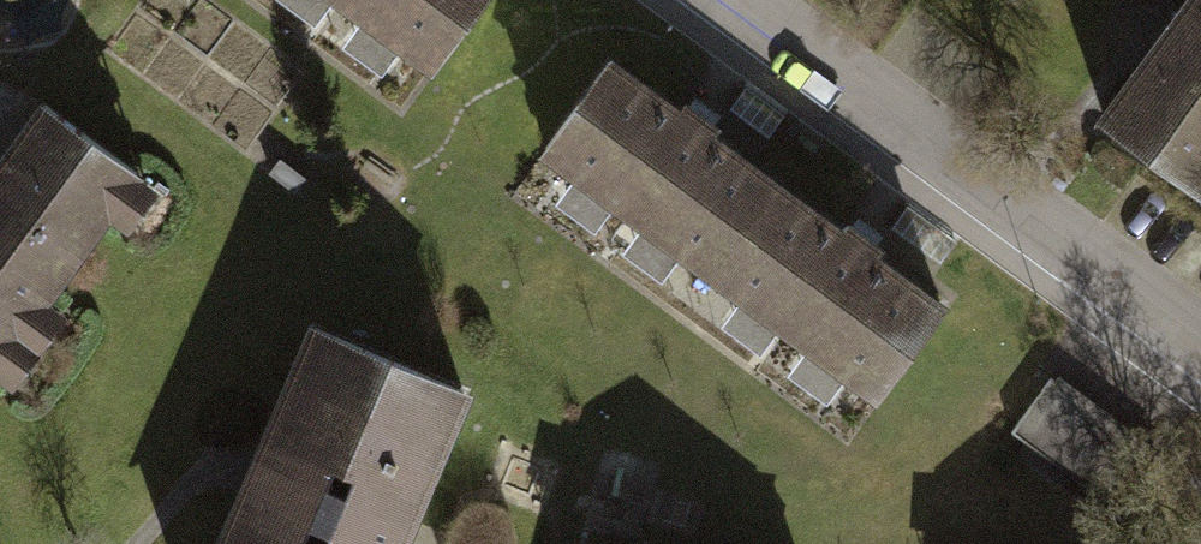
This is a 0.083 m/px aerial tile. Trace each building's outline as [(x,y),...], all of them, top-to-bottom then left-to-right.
[(396,38),(387,49),(413,68),(422,57),(449,76),(506,0),(346,0),(396,38)] [(1200,176),(1200,17),(1192,29),(1185,25),(1167,49),(1174,54),(1125,122),(1200,176)] [(640,61),(565,162),(581,173),(571,186),(616,219),(625,206),(661,232),(650,247),(682,271),(693,256),(725,280),(800,179),(738,134),(743,127),(708,101),(703,108),(640,61)] [(180,197),(61,109),(0,190),(0,312),(61,357),(89,318),(73,306),(132,227),(148,239),(180,197)] [(800,179),(725,280),(759,305),(748,319),(776,340),(787,326),(830,357),(819,372),(848,394),(859,379),(885,398),(960,298),(904,256),(909,248),(873,221),(867,229),(800,179)] [(61,357),(0,312),(0,402),(17,380),(34,393),(61,357)] [(324,327),(258,477),(412,543),(430,543),(493,401),(324,327)] [(1062,378),(1017,438),(1129,521),(1174,460),(1062,378)] [(258,477),(229,543),(412,543),(258,477)]
